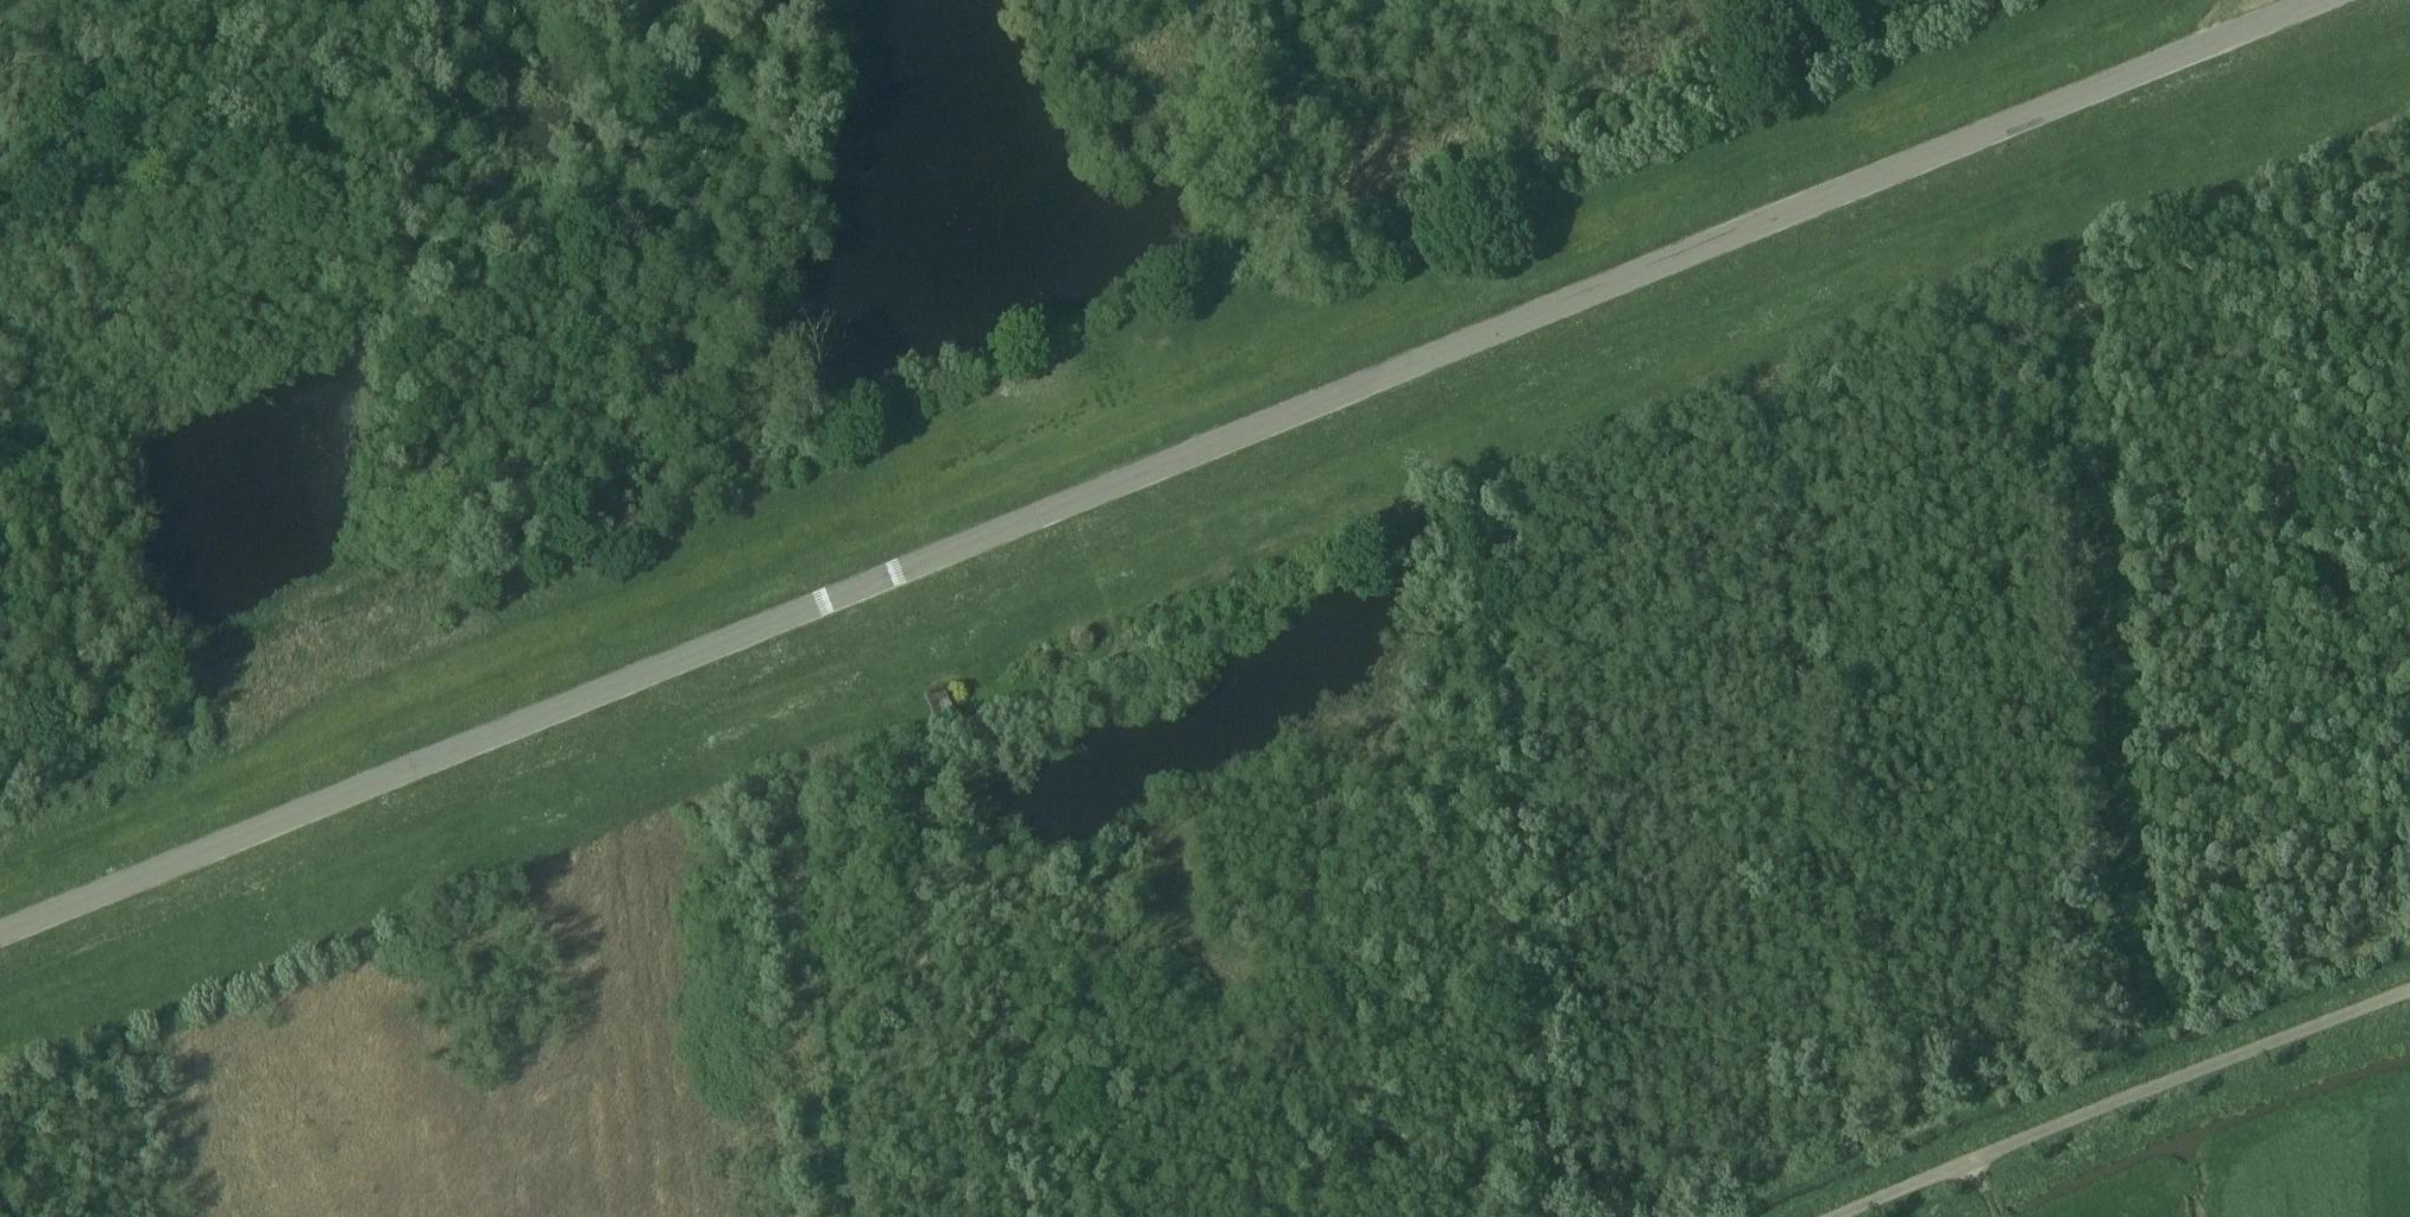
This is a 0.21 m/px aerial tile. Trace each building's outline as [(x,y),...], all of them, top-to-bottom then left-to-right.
[(965,712),(952,680),(926,691),(939,722),(965,712)]
